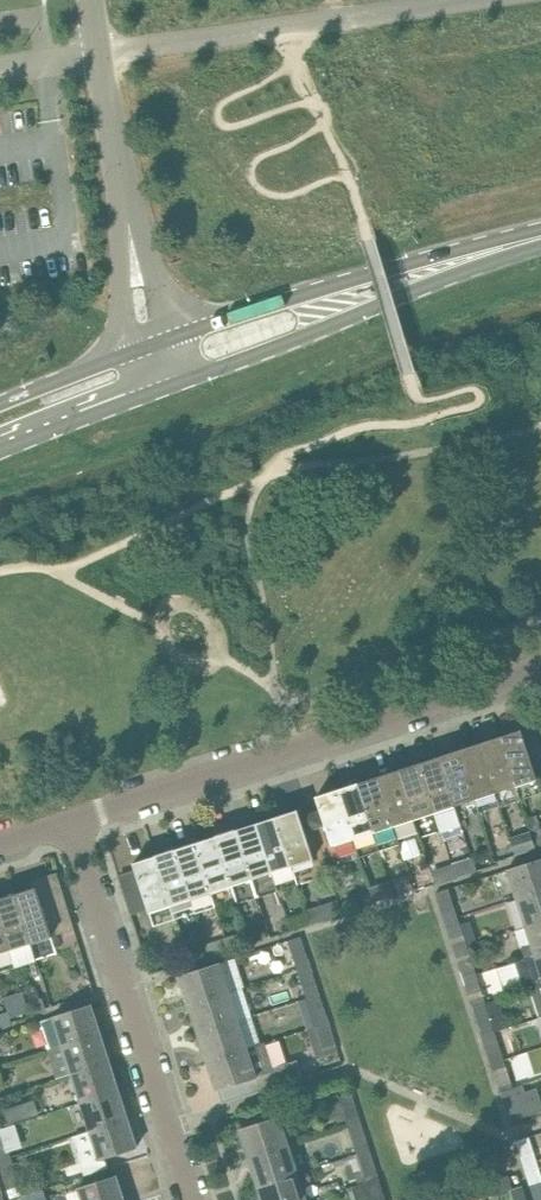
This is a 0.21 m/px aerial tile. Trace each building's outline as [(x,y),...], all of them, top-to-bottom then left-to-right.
[(537,779),(521,729),(500,735),(516,785),(537,779)] [(500,735),(481,742),(496,792),(500,804),(520,797),(516,785),(500,735)] [(496,792),(481,742),(459,749),(475,799),(496,792)] [(459,749),(439,755),(455,805),(459,817),(479,811),(475,799),(459,749)] [(455,805),(439,755),(419,762),(435,812),(441,829),(461,823),(459,817),(455,805)] [(435,812),(419,762),(399,769),(415,818),(435,812)] [(394,825),(398,837),(419,830),(415,818),(399,769),(378,775),(394,825)] [(378,775),(358,782),(373,832),(377,844),(398,837),(394,825),(378,775)] [(373,832),(358,782),(336,789),(356,851),(377,844),(373,832)] [(326,860),(356,851),(336,789),(316,795),(321,809),(310,812),(326,860)] [(300,816),(298,809),(277,816),(299,885),(327,875),(322,862),(326,860),(310,812),(300,816)] [(277,816),(257,822),(279,891),(299,885),(277,816)] [(279,891),(257,822),(236,829),(258,898),(279,891)] [(258,898),(236,829),(215,836),(236,900),(238,905),(258,898)] [(536,851),(530,832),(511,838),(517,857),(536,851)] [(215,836),(195,842),(216,906),(236,900),(215,836)] [(216,906),(195,842),(175,848),(191,898),(196,913),(216,906)] [(191,898),(175,848),(155,855),(171,905),(191,898)] [(155,855),(134,862),(150,912),(171,905),(155,855)] [(534,860),(508,868),(517,897),(540,890),(540,858),(534,860)] [(132,870),(120,873),(125,894),(137,892),(132,870)] [(415,889),(410,874),(394,879),(399,895),(415,889)] [(36,886),(15,893),(31,943),(75,928),(59,879),(36,886)] [(389,881),(370,887),(375,902),(394,895),(389,881)] [(444,915),(456,911),(448,888),(436,892),(444,915)] [(517,897),(527,926),(540,921),(540,890),(517,897)] [(15,893),(0,898),(0,918),(15,968),(37,961),(31,943),(15,893)] [(311,923),(326,918),(322,904),(307,909),(308,911),(311,923)] [(292,929),(311,923),(308,911),(288,917),(292,929)] [(15,968),(0,918),(0,973),(15,968)] [(527,926),(532,942),(522,945),(526,958),(536,954),(540,953),(540,921),(527,926)] [(455,949),(467,945),(460,922),(447,926),(455,949)] [(301,935),(299,936),(288,939),(296,963),(308,959),(301,935)] [(467,945),(455,949),(462,972),(474,968),(467,945)] [(540,984),(540,953),(536,954),(526,958),(516,961),(525,989),(530,988),(535,986),(540,984)] [(190,1003),(229,991),(220,962),(180,974),(190,1003)] [(307,997),(319,993),(312,970),(299,974),(307,997)] [(473,1006),(485,1002),(478,979),(466,983),(473,1006)] [(535,986),(530,988),(539,1016),(540,1016),(540,984),(535,986)] [(238,1019),(229,991),(190,1003),(199,1032),(238,1019)] [(319,993),(307,997),(314,1020),(327,1016),(319,993)] [(32,1011),(45,1008),(43,998),(29,1001),(32,1011)] [(485,1002),(473,1006),(481,1029),(493,1025),(485,1002)] [(90,1004),(80,1007),(37,1021),(46,1050),(99,1032),(90,1004)] [(0,1012),(0,1025),(12,1021),(8,1010),(0,1012)] [(247,1048),(238,1019),(199,1032),(208,1060),(247,1048)] [(338,1051),(330,1027),(318,1031),(326,1055),(338,1051)] [(46,1050),(46,1051),(48,1050),(57,1078),(72,1073),(109,1061),(99,1032),(46,1050)] [(492,1063),(504,1059),(496,1036),(484,1040),(492,1063)] [(217,1089),(243,1081),(248,1095),(303,1077),(297,1058),(273,1066),(266,1042),(247,1048),(208,1060),(217,1089)] [(504,1059),(492,1063),(499,1086),(511,1082),(504,1059)] [(118,1090),(109,1061),(72,1073),(81,1102),(118,1090)] [(127,1118),(118,1090),(81,1102),(91,1130),(117,1122),(127,1118)] [(359,1115),(351,1092),(339,1096),(347,1119),(359,1115)] [(510,1121),(522,1117),(515,1093),(503,1097),(510,1121)] [(35,1099),(7,1108),(11,1121),(39,1112),(35,1099)] [(408,1144),(398,1104),(388,1106),(398,1146),(408,1144)] [(249,1157),(289,1144),(279,1115),(240,1128),(249,1157)] [(127,1118),(117,1122),(91,1130),(100,1159),(137,1147),(127,1118)] [(357,1153),(370,1149),(362,1126),(350,1130),(357,1152),(357,1153)] [(9,1157),(0,1128),(0,1160),(9,1157)] [(298,1173),(289,1144),(249,1157),(258,1185),(298,1173)] [(357,1153),(357,1152),(342,1157),(350,1179),(364,1174),(365,1176),(377,1172),(370,1149),(357,1153)] [(485,1156),(489,1168),(502,1164),(498,1151),(485,1156)] [(540,1175),(540,1174),(534,1152),(522,1155),(529,1179),(540,1175)] [(0,1160),(0,1169),(6,1188),(18,1185),(9,1157),(0,1160)] [(298,1173),(258,1185),(263,1199),(307,1199),(298,1173)] [(116,1174),(79,1186),(84,1199),(124,1199),(116,1174)] [(508,1175),(485,1183),(489,1195),(511,1188),(513,1187),(508,1175)] [(381,1183),(369,1187),(373,1199),(386,1199),(381,1183)] [(511,1188),(515,1199),(528,1199),(523,1184),(513,1187),(511,1188)] [(478,1198),(474,1186),(451,1194),(453,1199),(473,1199),(478,1198)] [(533,1190),(536,1199),(540,1199),(540,1187),(533,1190)]
